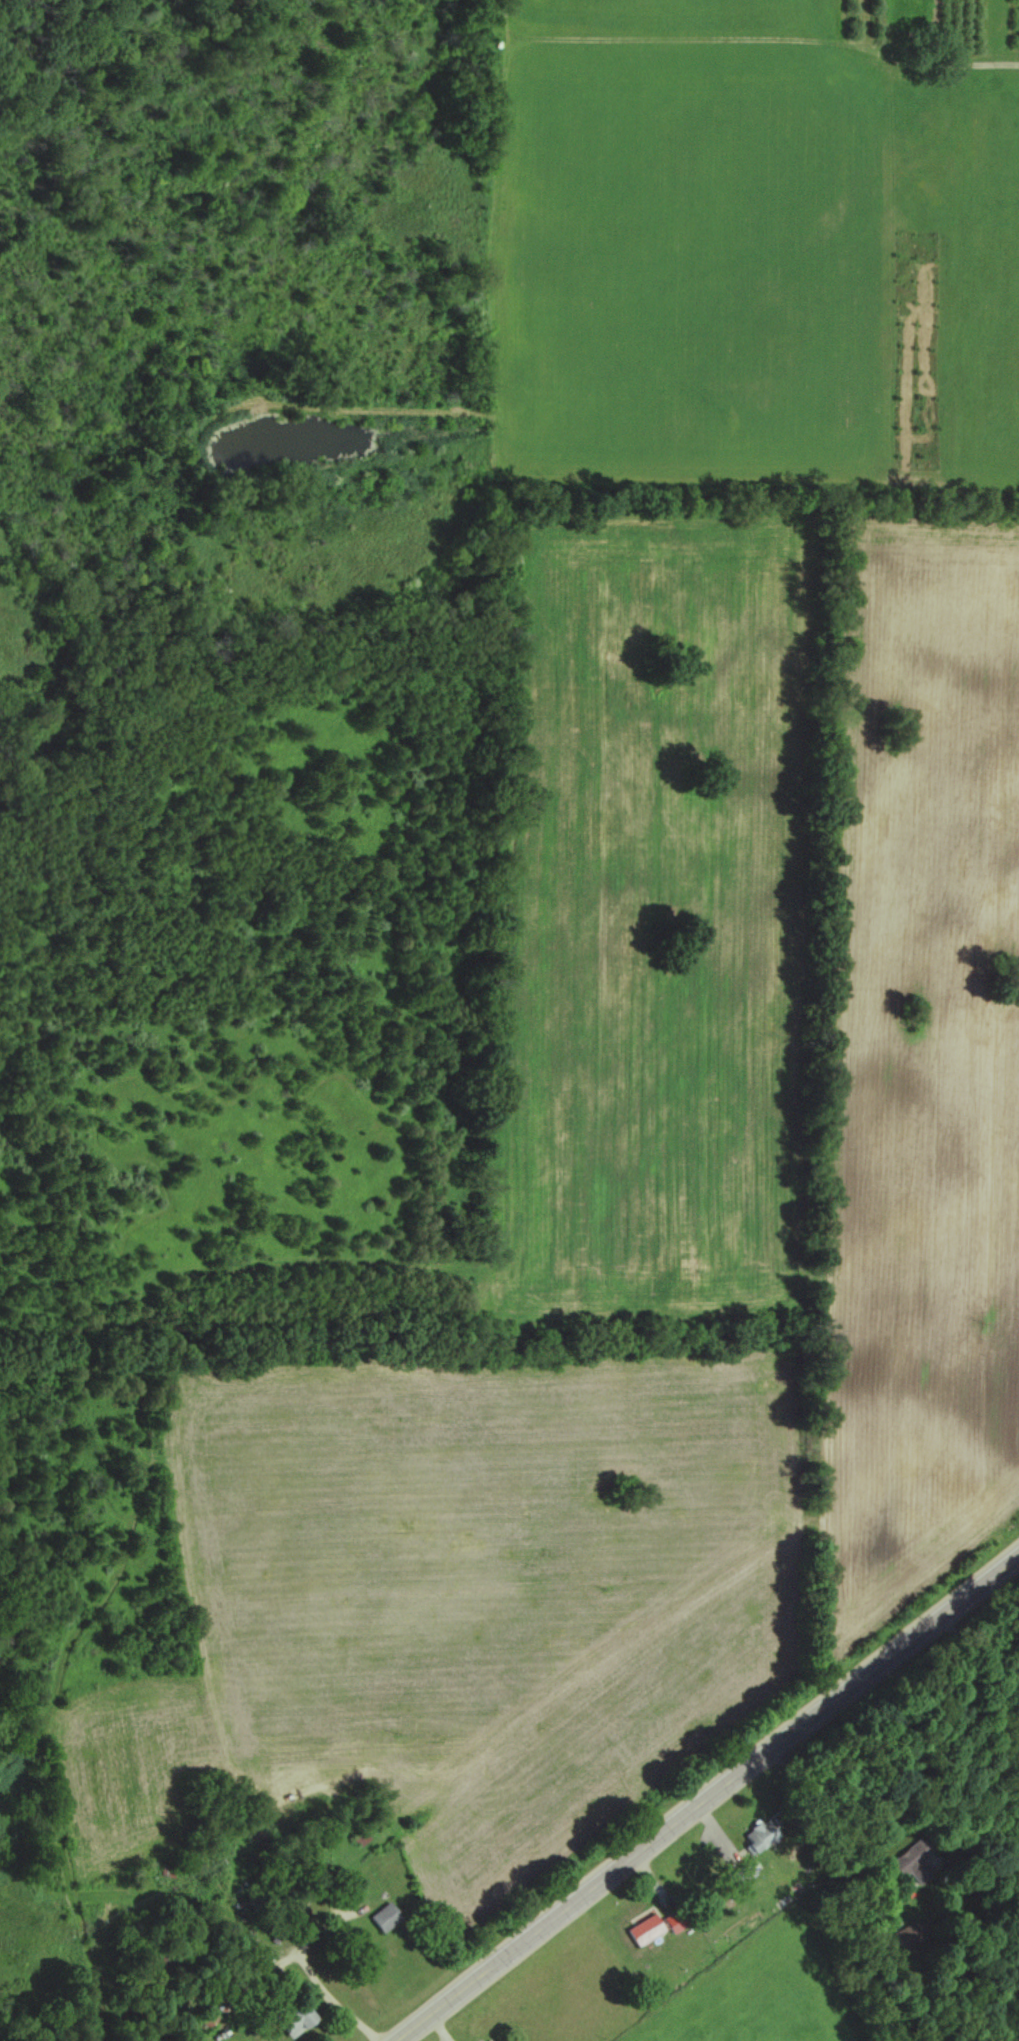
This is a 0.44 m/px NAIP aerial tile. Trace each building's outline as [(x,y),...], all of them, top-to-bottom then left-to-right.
[(775,1836),(762,1818),(737,1836),(750,1854),(775,1836)] [(354,1845),(364,1837),(357,1829),(347,1837),(354,1845)] [(931,1850),(918,1837),(900,1853),(913,1867),(931,1850)] [(363,1913),(373,1932),(395,1920),(385,1902),(363,1913)] [(666,1933),(683,1925),(675,1910),(655,1920),(651,1912),(623,1926),(632,1944),(664,1929),(666,1933)] [(267,2018),(285,2038),(309,2016),(291,1996),(267,2018)]
